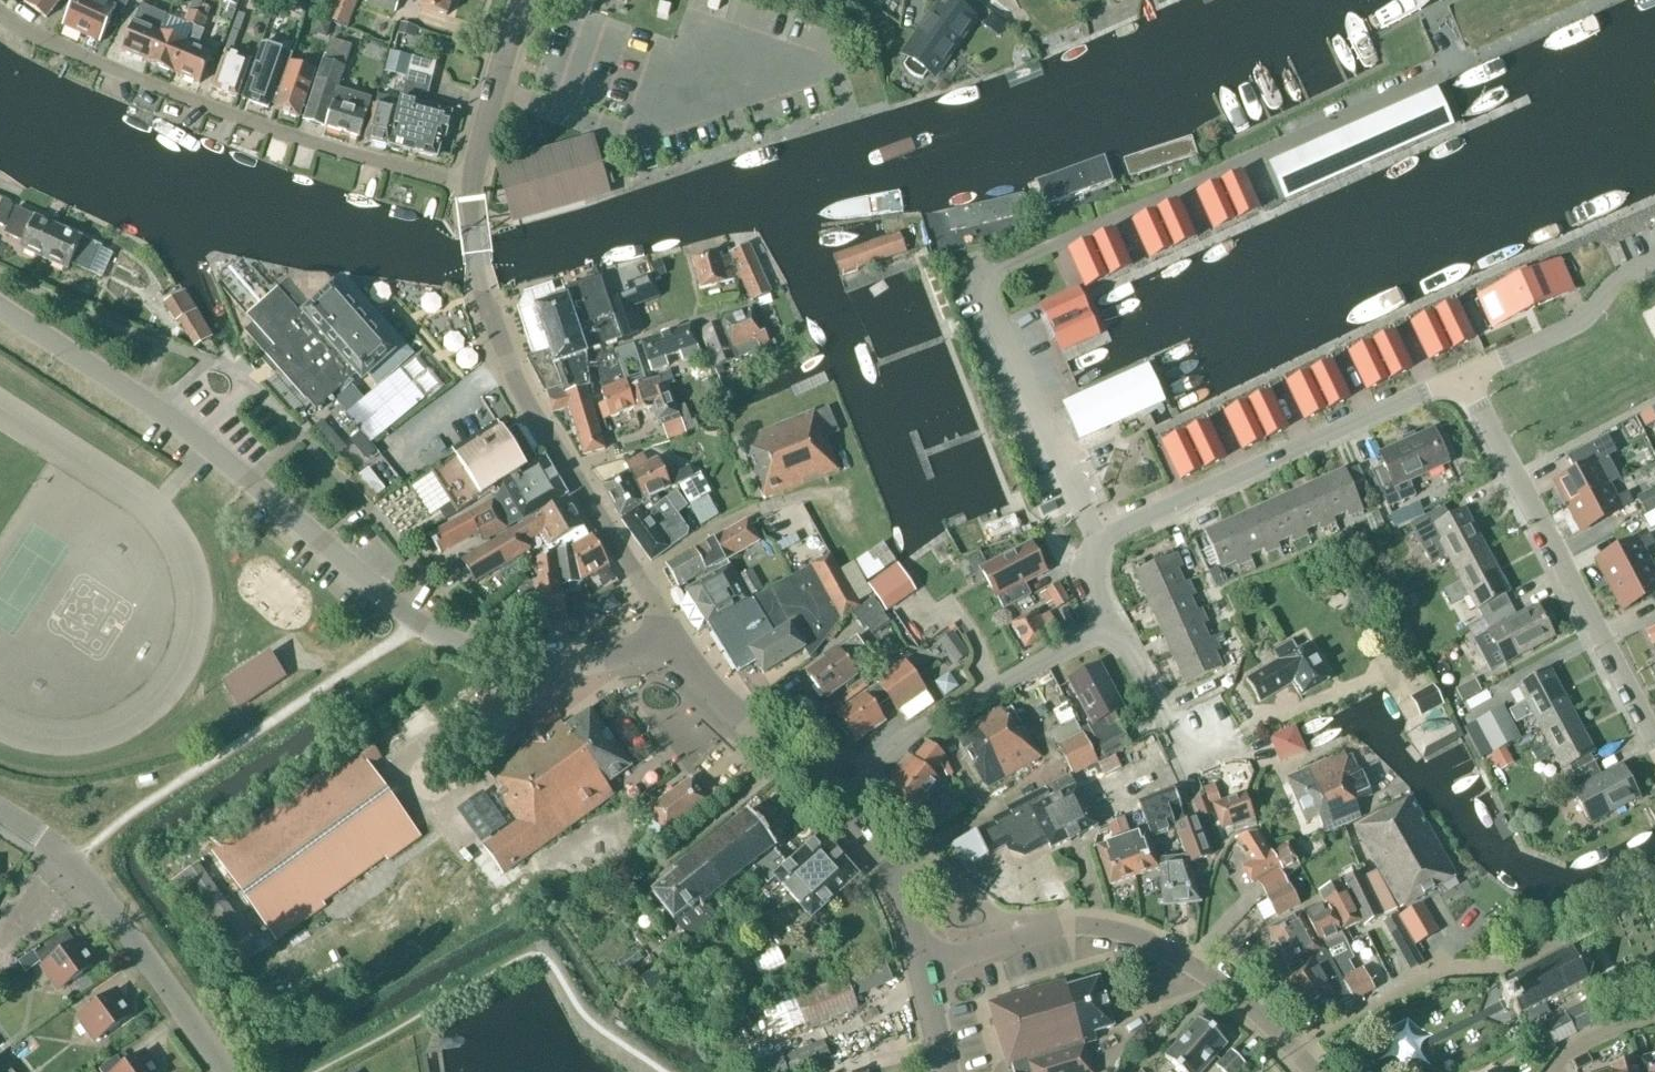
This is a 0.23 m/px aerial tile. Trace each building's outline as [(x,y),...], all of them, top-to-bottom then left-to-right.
[(23,1),(47,19),(62,0),(24,0),(23,1)] [(97,1),(95,0),(77,0),(65,27),(100,44),(112,20),(111,20),(117,6),(125,10),(129,0),(98,0),(97,1)] [(400,0),(367,0),(366,4),(395,14),(400,0)] [(420,8),(447,17),(452,0),(422,0),(420,8)] [(974,17),(949,0),(942,0),(937,7),(942,11),(935,21),(932,19),(904,58),(909,61),(905,67),(909,73),(916,78),(923,80),(927,74),(932,78),(960,39),(958,37),(965,27),(966,28),(974,17)] [(1014,12),(996,0),(990,0),(985,7),(1006,23),(1014,12)] [(211,20),(216,7),(205,3),(200,16),(198,15),(194,27),(203,31),(208,18),(211,20)] [(668,17),(671,6),(660,3),(658,14),(668,17)] [(147,63),(159,35),(142,28),(148,15),(140,11),(134,24),(122,52),(147,63)] [(193,27),(198,14),(190,11),(185,24),(193,27)] [(416,41),(420,27),(404,23),(400,36),(416,41)] [(186,46),(174,74),(199,84),(211,57),(195,50),(201,36),(192,32),(186,46)] [(174,74),(186,46),(185,46),(186,44),(160,34),(159,35),(147,63),(147,64),(173,75),(174,74)] [(359,139),(372,100),(338,90),(351,47),(330,40),(304,121),(359,139)] [(293,55),(263,45),(243,101),(268,109),(275,89),(281,91),(286,78),(290,65),(289,65),(293,55)] [(237,98),(250,62),(227,53),(213,90),(237,98)] [(411,73),(415,59),(399,55),(396,70),(411,73)] [(314,74),(290,65),(286,78),(281,91),(274,111),(298,119),(314,74)] [(427,95),(431,80),(407,74),(389,147),(390,147),(392,151),(398,153),(402,150),(437,159),(442,139),(445,140),(451,114),(419,106),(422,93),(427,95)] [(388,147),(397,113),(399,103),(388,100),(393,82),(382,78),(376,98),(365,141),(388,147)] [(1451,126),(1436,92),(1419,99),(1423,107),(1292,165),(1288,157),(1272,164),(1286,198),(1303,191),(1299,183),(1431,125),(1434,133),(1451,126)] [(1196,131),(1119,157),(1126,178),(1204,152),(1196,131)] [(513,224),(611,197),(610,193),(606,182),(594,136),(586,139),(581,140),(496,164),(497,168),(512,223),(513,224)] [(1107,153),(1034,178),(1043,205),(1116,180),(1107,153)] [(1221,187),(1237,221),(1258,212),(1242,177),(1221,187)] [(951,204),(959,228),(1029,205),(1021,181),(951,204)] [(1216,231),(1237,221),(1221,187),(1200,196),(1216,231)] [(0,206),(0,225),(3,227),(13,206),(2,201),(0,206)] [(1157,215),(1172,250),(1194,241),(1178,206),(1157,215)] [(44,260),(59,227),(17,208),(4,234),(23,243),(20,249),(44,260)] [(1152,260),(1172,250),(1157,215),(1136,225),(1152,260)] [(59,227),(44,260),(68,271),(71,264),(90,273),(101,247),(83,239),(83,238),(59,227)] [(1093,244),(1109,279),(1130,270),(1114,234),(1093,244)] [(905,236),(835,259),(840,275),(910,252),(905,236)] [(930,249),(937,246),(935,236),(927,238),(930,249)] [(1088,289),(1109,279),(1093,244),(1072,253),(1088,289)] [(751,302),(770,293),(750,247),(730,256),(751,302)] [(719,259),(717,254),(692,261),(701,289),(736,280),(728,256),(719,259)] [(1571,291),(1559,264),(1565,262),(1564,261),(1527,277),(1526,274),(1528,273),(1527,272),(1507,281),(1507,282),(1509,281),(1511,284),(1480,298),(1493,327),(1525,313),(1524,311),(1538,305),(1539,307),(1577,290),(1576,288),(1571,291)] [(608,303),(620,340),(639,333),(630,309),(660,298),(652,276),(627,285),(631,296),(608,303)] [(620,340),(608,303),(600,279),(555,293),(552,286),(525,295),(518,308),(534,357),(528,359),(545,393),(546,392),(552,413),(569,408),(583,457),(604,451),(586,388),(589,387),(586,355),(584,352),(620,340)] [(376,322),(363,308),(356,314),(333,288),(309,310),(287,284),(248,319),(255,326),(247,333),(269,358),(266,361),(276,372),(279,369),(316,411),(332,398),(358,375),(363,381),(392,355),(369,328),(376,322)] [(1052,330),(1088,314),(1079,294),(1043,310),(1052,330)] [(1439,324),(1451,350),(1472,340),(1455,304),(1434,314),(1439,324)] [(761,334),(752,312),(738,317),(737,315),(725,319),(726,321),(701,331),(715,369),(776,346),(774,341),(770,343),(765,332),(761,334)] [(1088,314),(1052,330),(1062,352),(1098,336),(1088,314)] [(1430,361),(1451,350),(1439,324),(1434,314),(1413,324),(1430,361)] [(701,356),(691,328),(643,344),(652,373),(669,368),(667,359),(681,355),(683,362),(701,356)] [(1372,344),(1389,380),(1410,370),(1393,334),(1372,344)] [(1368,390),(1389,380),(1372,344),(1351,354),(1355,364),(1368,390)] [(622,372),(617,355),(616,351),(599,357),(596,362),(603,392),(626,382),(622,372)] [(617,355),(622,372),(631,369),(625,353),(617,355)] [(1310,374),(1327,409),(1348,399),(1330,364),(1310,374)] [(659,379),(662,389),(668,387),(675,384),(671,371),(657,375),(659,379)] [(1161,404),(1147,372),(1066,409),(1080,441),(1148,410),(1161,404)] [(1306,419),(1327,409),(1310,374),(1289,384),(1293,394),(1306,419)] [(648,394),(662,389),(659,379),(628,390),(634,409),(636,415),(653,408),(648,394)] [(366,397),(351,381),(332,398),(346,415),(366,397)] [(712,397),(706,381),(701,383),(707,399),(712,397)] [(634,409),(628,390),(626,382),(603,392),(602,392),(606,404),(599,406),(604,421),(611,419),(634,409)] [(679,415),(676,409),(668,387),(662,389),(648,394),(653,408),(658,423),(661,422),(663,427),(675,423),(673,418),(679,415)] [(702,403),(697,390),(688,393),(693,406),(702,403)] [(1247,403),(1265,440),(1286,430),(1268,394),(1247,403)] [(1244,450),(1265,440),(1247,403),(1226,414),(1244,450)] [(673,418),(675,423),(681,420),(683,426),(691,422),(685,406),(676,409),(679,415),(673,418)] [(837,427),(828,407),(815,412),(814,412),(742,441),(765,500),(838,471),(823,433),(837,427)] [(458,459),(412,489),(431,518),(440,512),(443,516),(435,521),(438,525),(493,489),(492,488),(502,482),(525,520),(538,512),(565,496),(568,495),(545,456),(538,460),(517,427),(505,435),(498,423),(453,451),(456,457),(458,459)] [(1185,433),(1203,470),(1223,460),(1206,423),(1185,433)] [(1448,464),(1433,430),(1415,438),(1413,434),(1402,440),(1403,444),(1379,454),(1384,467),(1372,472),(1388,508),(1415,497),(1408,482),(1448,464)] [(1182,480),(1203,470),(1185,433),(1164,443),(1182,480)] [(1576,474),(1557,484),(1569,508),(1582,501),(1608,487),(1620,481),(1608,458),(1616,454),(1607,437),(1567,458),(1576,474)] [(656,496),(677,487),(676,485),(693,477),(690,469),(675,475),(676,477),(668,481),(658,460),(647,465),(642,454),(625,462),(643,502),(641,502),(627,475),(603,486),(618,515),(622,522),(649,503),(654,510),(662,505),(656,496)] [(1320,481),(1336,517),(1347,513),(1350,517),(1363,511),(1345,470),(1320,481)] [(702,526),(719,516),(708,497),(711,495),(699,475),(679,486),(702,526)] [(1333,519),(1336,517),(1320,481),(1292,493),(1309,530),(1320,525),(1322,530),(1336,524),(1333,519)] [(649,503),(622,522),(652,562),(687,535),(689,530),(677,514),(688,506),(677,487),(656,496),(662,505),(654,510),(649,503)] [(1582,501),(1569,508),(1581,531),(1633,504),(1627,493),(1615,500),(1608,487),(1582,501)] [(1306,531),(1309,530),(1292,493),(1268,504),(1284,541),(1292,537),(1294,542),(1299,552),(1312,546),(1307,536),(1308,536),(1306,531)] [(573,548),(590,538),(568,501),(518,530),(518,529),(462,562),(475,585),(531,551),(525,541),(545,529),(558,551),(572,545),(573,548)] [(430,536),(440,555),(479,534),(483,543),(507,530),(492,502),(430,536)] [(1278,544),(1284,541),(1268,504),(1235,519),(1251,555),(1264,550),(1266,555),(1280,548),(1278,544)] [(1443,507),(1410,525),(1416,537),(1431,564),(1447,556),(1454,568),(1486,550),(1464,511),(1456,515),(1449,519),(1443,507)] [(991,540),(1019,529),(1014,516),(986,527),(991,540)] [(1250,556),(1251,555),(1235,519),(1204,532),(1221,569),(1236,562),(1238,567),(1252,561),(1250,556)] [(705,545),(717,567),(759,543),(747,521),(705,545)] [(1610,587),(1630,577),(1650,567),(1642,552),(1654,546),(1649,535),(1597,562),(1610,587)] [(558,551),(561,574),(563,587),(583,583),(583,581),(609,566),(592,536),(590,538),(573,548),(572,545),(558,551)] [(678,589),(717,567),(705,545),(666,567),(678,589)] [(1003,610),(1031,596),(1024,583),(1045,572),(1031,545),(982,570),(996,598),(997,597),(1003,610)] [(1462,583),(1445,592),(1452,605),(1469,596),(1477,611),(1485,606),(1490,616),(1509,605),(1505,596),(1509,593),(1486,550),(1454,568),(1462,583)] [(539,576),(561,574),(558,551),(537,561),(539,576)] [(1149,604),(1190,585),(1189,582),(1184,585),(1178,571),(1182,569),(1176,555),(1135,574),(1149,604)] [(859,606),(838,569),(830,556),(750,602),(736,610),(736,609),(708,624),(708,625),(737,673),(756,663),(764,675),(804,650),(810,658),(841,621),(860,608),(859,606)] [(868,588),(868,587),(852,561),(838,569),(859,606),(874,598),(868,588)] [(750,602),(730,567),(686,591),(708,625),(708,624),(736,609),(736,610),(750,602)] [(868,587),(868,588),(886,613),(915,592),(897,567),(868,587)] [(1630,577),(1610,587),(1622,609),(1654,592),(1654,577),(1650,567),(1630,577)] [(750,598),(763,591),(752,570),(738,577),(750,598)] [(563,587),(561,574),(539,576),(539,582),(535,582),(536,595),(526,596),(529,618),(554,615),(556,626),(568,628),(566,609),(563,587)] [(1047,605),(1052,602),(1057,610),(1069,603),(1059,585),(1041,595),(1047,605)] [(1160,629),(1197,612),(1190,598),(1195,596),(1190,585),(1149,604),(1160,629)] [(863,630),(884,614),(873,599),(852,615),(863,630)] [(1490,632),(1474,640),(1491,673),(1554,639),(1536,606),(1516,617),(1509,605),(1490,616),(1491,617),(1484,621),(1490,632)] [(1172,654),(1208,637),(1203,626),(1208,624),(1201,610),(1197,612),(1160,629),(1172,654)] [(1041,618),(1036,611),(1011,626),(1025,649),(1050,635),(1050,634),(1059,629),(1049,613),(1041,618)] [(1645,627),(1654,647),(1654,622),(1645,627)] [(957,625),(939,634),(954,662),(972,652),(957,625)] [(1208,637),(1172,654),(1186,686),(1222,669),(1215,654),(1220,652),(1214,638),(1209,640),(1208,637)] [(865,652),(855,639),(839,651),(837,648),(824,658),(826,661),(806,675),(815,687),(812,689),(821,700),(823,698),(825,701),(843,688),(847,688),(854,683),(855,679),(857,677),(848,664),(865,652)] [(1297,651),(1293,642),(1274,652),(1280,663),(1244,682),(1254,700),(1290,681),(1300,699),(1329,683),(1308,645),(1297,651)] [(1239,662),(1233,651),(1222,656),(1227,668),(1239,662)] [(240,708),(285,678),(270,655),(224,685),(240,708)] [(897,712),(926,691),(905,662),(876,683),(879,687),(837,716),(844,727),(843,728),(851,741),(853,740),(854,742),(873,728),(875,731),(886,723),(878,710),(889,701),(897,712)] [(1104,758),(1129,744),(1113,714),(1121,710),(1098,667),(1071,682),(1093,722),(1086,726),(1104,758)] [(1539,728),(1571,710),(1549,670),(1517,688),(1525,703),(1509,712),(1515,725),(1532,716),(1539,728)] [(946,675),(933,682),(940,696),(953,689),(946,675)] [(1421,718),(1444,706),(1433,686),(1410,698),(1421,718)] [(1016,735),(1001,708),(957,737),(986,790),(1040,758),(1025,730),(1016,735)] [(1495,753),(1496,753),(1519,740),(1502,709),(1478,722),(1495,753)] [(1574,776),(1595,765),(1589,756),(1594,753),(1571,710),(1539,728),(1547,743),(1530,752),(1537,764),(1554,755),(1562,771),(1569,767),(1574,776)] [(519,823),(484,847),(504,875),(570,828),(580,841),(592,832),(583,819),(615,797),(606,785),(631,768),(590,711),(566,728),(562,723),(546,734),(542,728),(529,738),(533,743),(497,769),(490,774),(494,779),(502,790),(498,793),(519,823)] [(1073,776),(1097,763),(1076,721),(1051,733),(1058,748),(1073,776)] [(1280,764),(1306,753),(1295,726),(1269,738),(1280,764)] [(293,924),(423,833),(373,762),(383,754),(370,736),(273,804),(281,815),(248,838),(260,854),(273,845),(290,868),(282,874),(289,884),(281,890),(290,904),(283,909),(293,924)] [(930,775),(945,757),(932,745),(917,763),(912,759),(886,790),(915,813),(940,783),(930,775)] [(1352,771),(1344,754),(1288,779),(1307,823),(1319,818),(1325,833),(1361,818),(1355,804),(1372,797),(1359,768),(1352,771)] [(1595,765),(1574,776),(1575,777),(1567,782),(1590,825),(1639,798),(1621,766),(1601,777),(1595,765)] [(1046,841),(1048,845),(1051,850),(1068,841),(1069,842),(1079,837),(1079,836),(1096,827),(1070,776),(1045,789),(1046,790),(1022,802),(1042,843),(1046,841)] [(665,836),(709,805),(691,780),(647,811),(665,836)] [(1182,808),(1175,789),(1138,803),(1152,842),(1175,834),(1167,813),(1170,812),(1181,808),(1182,808)] [(1234,833),(1257,825),(1246,793),(1212,805),(1221,831),(1232,827),(1234,833)] [(1217,803),(1214,795),(1206,798),(1209,806),(1217,803)] [(1201,819),(1212,815),(1205,798),(1195,803),(1201,819)] [(1401,910),(1457,878),(1411,798),(1355,830),(1401,910)] [(1027,855),(1048,845),(1046,841),(1042,843),(1022,802),(1008,809),(1010,812),(993,820),(995,823),(953,845),(953,846),(954,846),(973,862),(986,856),(987,858),(988,857),(987,855),(1006,846),(1007,849),(1011,847),(1026,853),(1027,855)] [(703,907),(753,867),(775,850),(776,851),(777,850),(768,838),(769,838),(758,824),(757,824),(748,812),(674,871),(678,877),(654,896),(675,923),(698,904),(703,909),(704,908),(703,907)] [(1135,876),(1135,878),(1159,869),(1146,831),(1134,836),(1127,816),(1116,822),(1135,876)] [(1109,830),(1114,842),(1097,848),(1110,886),(1135,878),(1135,876),(1116,822),(1101,829),(1102,833),(1109,830)] [(1210,862),(1196,822),(1174,830),(1189,870),(1210,862)] [(1258,833),(1236,841),(1250,865),(1242,869),(1252,886),(1259,881),(1280,869),(1283,876),(1299,866),(1285,844),(1271,853),(1258,833)] [(775,850),(753,867),(768,885),(775,879),(811,919),(858,877),(821,835),(788,866),(775,851),(776,851),(775,850)] [(1164,907),(1201,903),(1184,858),(1159,861),(1164,907)] [(1280,869),(1259,881),(1267,898),(1289,887),(1283,876),(1280,869)] [(1324,902),(1330,915),(1339,933),(1340,932),(1361,921),(1364,927),(1381,919),(1380,917),(1395,910),(1375,872),(1363,878),(1360,872),(1319,893),(1324,902)] [(1289,887),(1267,898),(1277,917),(1299,905),(1289,887)] [(1343,936),(1340,932),(1339,933),(1330,915),(1326,917),(1319,904),(1303,913),(1323,950),(1324,949),(1332,964),(1348,992),(1353,1002),(1373,991),(1363,970),(1349,976),(1343,964),(1342,965),(1330,943),(1343,936)] [(1417,907),(1401,916),(1408,928),(1427,917),(1426,916),(1423,918),(1417,907)] [(1288,968),(1323,950),(1303,913),(1268,931),(1288,968)] [(1397,917),(1384,924),(1409,970),(1423,963),(1397,917)] [(76,945),(68,933),(35,957),(59,990),(72,981),(73,983),(83,975),(82,973),(95,964),(79,943),(76,945)] [(1338,1010),(1353,1002),(1348,992),(1332,964),(1324,949),(1323,950),(1288,968),(1289,971),(1278,977),(1291,1000),(1294,998),(1301,1011),(1317,1002),(1324,1015),(1337,1008),(1338,1010)] [(1518,1018),(1588,982),(1592,968),(1585,956),(1571,951),(1502,986),(1506,995),(1501,998),(1508,1011),(1513,1008),(1518,1018)] [(849,967),(856,992),(895,980),(887,956),(849,967)] [(650,993),(669,982),(661,969),(642,979),(650,993)] [(1100,979),(1068,989),(1065,981),(988,1004),(1008,1068),(1012,1067),(1013,1071),(1094,1071),(1086,1045),(1097,1042),(1095,1034),(1114,1028),(1108,1008),(1109,1007),(1107,998),(1105,998),(1100,979)] [(808,1029),(857,1009),(846,980),(827,987),(796,1000),(808,1029)] [(110,1034),(120,1026),(119,1024),(131,1015),(116,994),(80,1019),(96,1041),(108,1032),(110,1034)] [(1555,1045),(1576,1034),(1565,1013),(1543,1024),(1555,1045)] [(1227,1045),(1199,1020),(1165,1058),(1181,1071),(1203,1071),(1227,1045)] [(1221,1071),(1240,1071),(1245,1066),(1232,1053),(1217,1068),(1221,1071)] [(144,1055),(125,1068),(117,1057),(100,1069),(102,1071),(156,1071),(144,1055)] [(1639,1060),(1642,1071),(1654,1071),(1654,1056),(1639,1060)] [(1635,1061),(1609,1068),(1610,1071),(1638,1071),(1635,1061)]
